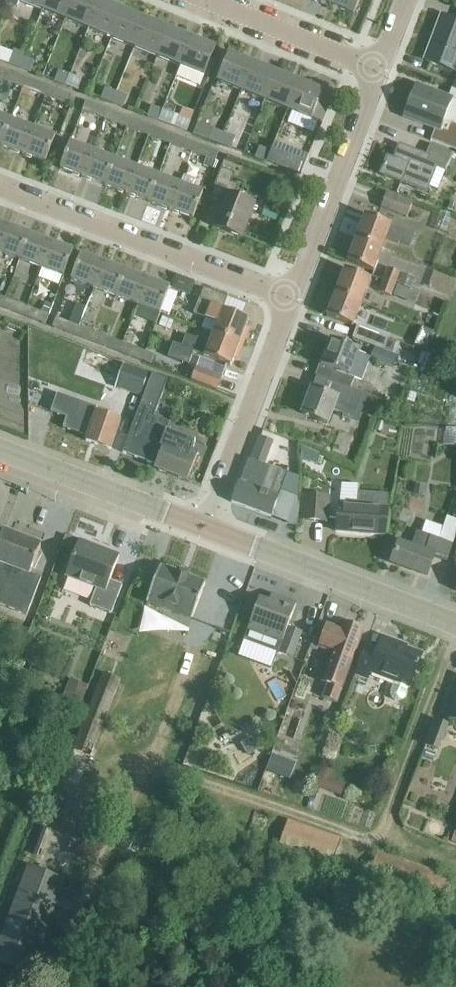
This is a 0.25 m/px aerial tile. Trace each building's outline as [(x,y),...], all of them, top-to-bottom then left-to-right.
[(48,0),(7,0),(6,3),(17,8),(19,1),(43,11),(48,0)] [(43,11),(66,20),(74,0),(48,0),(43,11)] [(66,20),(89,30),(100,1),(97,0),(74,0),(66,20)] [(330,5),(354,15),(360,0),(332,0),(330,5)] [(100,1),(89,30),(112,39),(123,11),(100,1)] [(146,20),(123,11),(112,39),(135,48),(146,20)] [(426,61),(455,72),(455,21),(442,15),(435,34),(436,34),(426,61)] [(146,20),(135,48),(158,58),(169,29),(146,20)] [(169,29),(158,58),(181,67),(192,39),(169,29)] [(181,67),(177,77),(200,86),(204,77),(216,48),(192,39),(181,67)] [(20,68),(24,58),(13,54),(9,64),(20,68)] [(242,92),(254,64),(230,54),(218,82),(242,92)] [(24,58),(20,68),(31,72),(35,62),(24,58)] [(276,73),(254,64),(242,92),(265,101),(276,73)] [(27,79),(5,71),(2,80),(23,89),(27,79)] [(66,86),(70,76),(59,71),(55,81),(66,86)] [(299,82),(276,73),(265,101),(288,110),(299,82)] [(70,76),(66,86),(77,90),(81,80),(70,76)] [(49,88),(27,79),(23,89),(45,97),(49,88)] [(299,82),(288,110),(311,120),(322,124),(332,99),(321,95),(323,92),(322,92),(322,86),(311,82),(308,86),(299,82)] [(431,141),(455,151),(455,125),(452,123),(451,124),(445,122),(453,99),(416,85),(403,118),(436,130),(431,141)] [(71,96),(49,88),(45,97),(68,105),(71,96)] [(112,103),(117,93),(105,89),(102,99),(112,103)] [(117,93),(112,103),(124,107),(127,97),(117,93)] [(105,120),(109,111),(86,102),(83,111),(105,120)] [(159,121),(163,111),(152,107),(148,117),(159,121)] [(131,119),(109,111),(105,120),(127,128),(131,119)] [(163,111),(159,121),(170,125),(174,115),(163,111)] [(1,147),(11,120),(0,116),(0,146),(1,147)] [(131,119),(127,128),(149,136),(152,127),(131,119)] [(11,120),(1,147),(23,155),(33,129),(11,120)] [(152,127),(149,136),(171,145),(174,135),(152,127)] [(56,137),(33,129),(23,155),(46,163),(56,137)] [(221,144),(225,134),(213,130),(209,140),(221,144)] [(225,134),(221,144),(231,149),(235,138),(225,134)] [(174,135),(171,145),(177,147),(192,153),(196,144),(174,135)] [(83,178),(93,152),(71,143),(61,169),(83,178)] [(196,144),(192,153),(207,159),(204,166),(214,170),(217,162),(215,162),(219,152),(196,144)] [(271,152),(267,162),(278,166),(300,175),(308,156),(285,147),(274,144),(271,152)] [(171,145),(167,153),(173,156),(177,147),(171,145)] [(430,145),(426,157),(429,158),(427,163),(436,167),(440,168),(446,151),(430,145)] [(388,158),(382,175),(402,183),(401,183),(426,193),(428,187),(438,191),(452,154),(446,151),(440,168),(436,167),(427,163),(429,158),(426,157),(400,147),(395,161),(388,158)] [(267,162),(271,152),(259,148),(256,158),(267,162)] [(115,160),(93,152),(83,178),(105,186),(115,160)] [(115,160),(105,186),(127,194),(137,168),(115,160)] [(159,176),(137,168),(127,194),(149,203),(159,176)] [(242,238),(254,206),(233,198),(239,185),(232,183),(235,174),(222,168),(210,198),(223,203),(214,227),(242,238)] [(180,185),(159,176),(149,203),(170,211),(180,185)] [(203,193),(180,185),(170,211),(193,220),(203,193)] [(388,193),(381,209),(408,220),(414,203),(388,193)] [(411,246),(415,234),(403,230),(392,225),(366,216),(357,239),(383,249),(386,239),(398,243),(399,241),(411,246)] [(7,226),(0,245),(0,253),(19,261),(29,234),(7,226)] [(29,234),(19,261),(41,269),(51,242),(29,234)] [(383,249),(357,239),(348,263),(374,272),(383,249)] [(74,251),(51,242),(41,269),(63,278),(74,251)] [(94,289),(104,263),(82,254),(72,281),(94,289)] [(104,263),(94,289),(116,298),(126,271),(104,263)] [(389,268),(384,281),(396,285),(400,273),(389,268)] [(346,270),(337,293),(362,303),(371,280),(346,270)] [(126,271),(116,298),(138,306),(148,279),(126,271)] [(409,289),(413,278),(401,274),(397,284),(409,289)] [(171,288),(148,279),(138,306),(161,314),(161,312),(169,291),(171,288)] [(395,286),(396,285),(384,281),(380,292),(392,297),(392,295),(395,286)] [(395,286),(392,295),(420,305),(423,297),(395,286)] [(204,289),(194,315),(205,319),(202,329),(214,333),(244,345),(249,331),(245,329),(249,320),(223,310),(227,298),(204,289)] [(169,291),(161,312),(170,316),(178,295),(169,291)] [(362,303),(337,293),(328,317),(353,327),(362,303)] [(26,307),(4,299),(0,309),(22,318),(26,307)] [(26,307),(22,318),(45,326),(49,316),(26,307)] [(409,309),(405,321),(411,324),(416,312),(409,309)] [(162,317),(159,326),(170,330),(174,321),(162,317)] [(76,338),(80,328),(56,318),(51,329),(76,338)] [(358,326),(353,339),(361,342),(375,347),(384,351),(389,340),(389,338),(358,326)] [(102,336),(80,328),(76,338),(98,346),(102,336)] [(238,359),(244,345),(214,333),(210,343),(198,339),(197,340),(186,336),(181,348),(174,345),(169,359),(189,366),(194,353),(205,357),(231,367),(234,358),(238,359)] [(123,344),(102,336),(98,346),(119,354),(123,344)] [(320,366),(316,377),(318,378),(336,384),(351,390),(356,379),(362,381),(368,364),(364,362),(366,356),(358,353),(360,350),(332,339),(321,366),(320,366)] [(123,344),(119,354),(141,362),(142,362),(145,353),(123,344)] [(384,351),(375,347),(370,359),(392,367),(396,356),(384,351)] [(154,356),(145,353),(142,362),(151,365),(154,356)] [(400,357),(398,362),(415,369),(418,360),(403,354),(402,358),(400,357)] [(196,368),(191,381),(217,391),(222,378),(225,369),(200,359),(196,368)] [(149,373),(126,365),(118,389),(141,397),(149,373)] [(152,375),(141,405),(142,406),(156,411),(168,381),(152,375)] [(312,389),(303,415),(328,425),(334,411),(343,415),(342,419),(353,423),(358,411),(364,395),(351,390),(336,384),(331,396),(314,390),(312,389)] [(58,394),(52,413),(68,418),(64,428),(88,437),(86,441),(111,450),(121,421),(110,417),(111,413),(98,408),(58,394)] [(409,394),(405,406),(413,408),(417,396),(409,394)] [(366,410),(375,414),(380,402),(371,398),(366,410)] [(138,411),(138,412),(122,453),(156,466),(155,470),(187,482),(199,453),(193,450),(196,443),(183,438),(182,441),(166,435),(168,432),(167,432),(169,424),(154,418),(140,412),(138,411)] [(443,446),(455,448),(455,431),(445,429),(443,446)] [(253,461),(265,465),(273,442),(261,438),(253,461)] [(310,462),(314,451),(302,446),(302,459),(310,462)] [(239,483),(232,503),(272,517),(283,486),(288,473),(269,466),(269,467),(265,465),(253,461),(249,460),(239,483)] [(417,485),(415,495),(424,496),(425,487),(417,485)] [(346,500),(346,506),(339,505),(336,531),(385,535),(388,495),(358,492),(357,501),(346,500)] [(328,521),(330,497),(306,496),(304,519),(328,521)] [(423,534),(417,532),(411,546),(402,543),(402,544),(398,543),(391,563),(426,575),(433,556),(447,561),(455,535),(455,531),(444,527),(443,529),(427,523),(423,534)] [(0,541),(0,606),(27,616),(41,579),(30,575),(41,546),(4,532),(0,541)] [(67,537),(62,548),(70,551),(75,540),(67,537)] [(79,541),(66,577),(97,589),(90,606),(112,614),(123,586),(110,581),(120,556),(79,541)] [(191,620),(192,620),(205,585),(188,578),(189,576),(179,572),(178,574),(160,567),(147,603),(148,603),(148,602),(160,606),(159,608),(173,613),(175,610),(192,617),(191,620)] [(259,600),(244,641),(277,653),(293,659),(303,633),(288,628),(296,605),(272,596),(269,604),(259,600)] [(321,641),(318,647),(333,653),(321,682),(327,685),(324,695),(322,698),(337,704),(340,695),(353,660),(352,660),(363,630),(356,627),(356,624),(349,622),(347,624),(345,623),(342,631),(327,625),(321,641)] [(315,638),(311,648),(317,651),(318,647),(321,641),(315,638)] [(409,688),(421,655),(396,645),(397,643),(383,638),(378,652),(367,647),(356,675),(367,680),(370,673),(394,682),(395,682),(393,688),(392,691),(390,694),(390,697),(391,700),(392,702),(395,704),(399,704),(402,702),(405,699),(409,688)] [(74,751),(91,757),(121,680),(104,674),(74,751)] [(70,681),(64,698),(81,704),(88,687),(70,681)] [(429,747),(439,751),(449,727),(439,723),(429,747)] [(228,752),(240,746),(233,731),(221,737),(228,752)] [(251,738),(240,744),(246,753),(256,747),(251,738)] [(267,772),(284,779),(288,768),(271,761),(267,772)] [(413,790),(431,795),(437,771),(420,766),(413,790)] [(321,768),(315,787),(327,791),(331,780),(334,773),(321,768)] [(288,818),(279,843),(333,862),(341,836),(288,818)] [(64,880),(30,867),(0,945),(0,963),(28,973),(64,880)]
